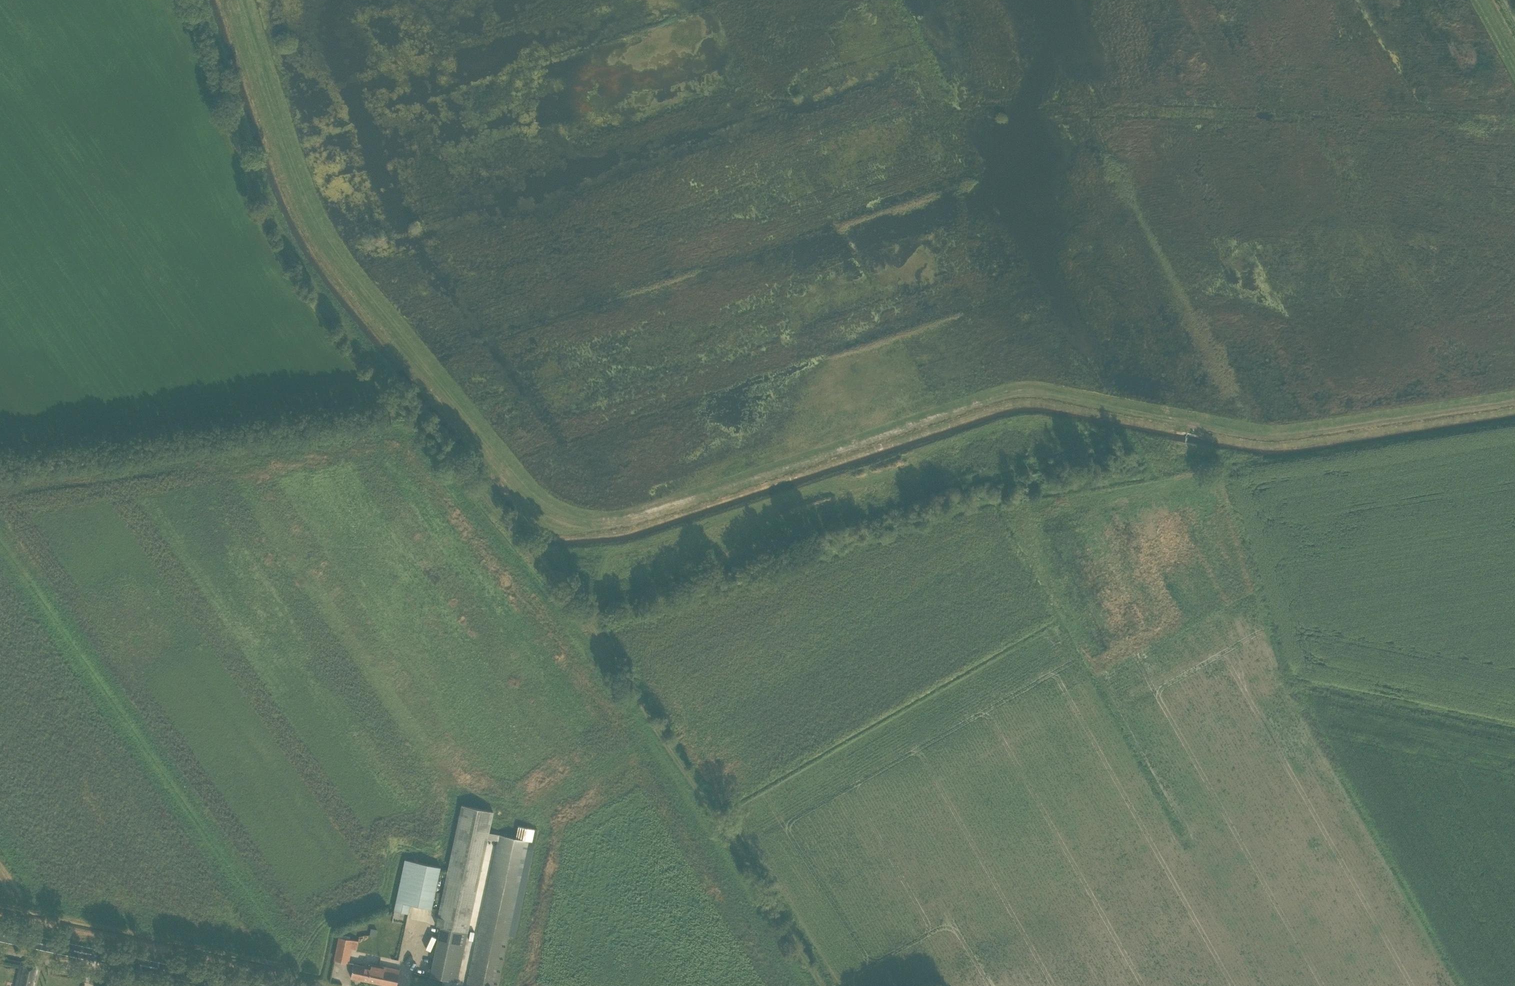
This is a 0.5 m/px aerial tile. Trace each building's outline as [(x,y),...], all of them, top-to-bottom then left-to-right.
[(430,976),(457,982),(459,972),(487,838),(499,841),(467,985),(496,985),(505,946),(508,935),(513,936),(537,830),(519,826),(517,838),(501,834),(489,832),(494,812),(462,804),(448,863),(441,898),(437,917),(442,918),(432,966),(430,976)] [(410,904),(431,909),(440,867),(405,859),(394,910),(408,913),(410,904)] [(340,937),(335,960),(348,962),(351,948),(352,939),(340,937)] [(391,985),(396,985),(400,969),(369,963),(369,967),(354,964),(351,977),(391,985)] [(34,978),(36,968),(20,965),(18,974),(15,985),(32,985),(34,978)]
